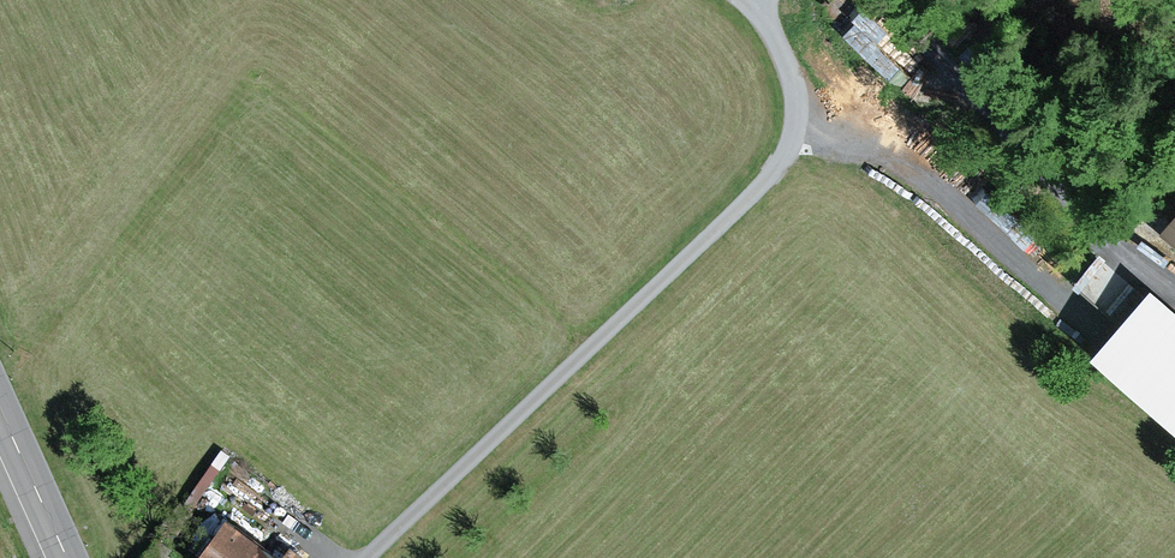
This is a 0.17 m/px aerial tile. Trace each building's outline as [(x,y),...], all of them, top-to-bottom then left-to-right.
[(870,4),(845,28),(899,84),(924,61),(870,4)] [(1164,233),(1174,243),(1174,220),(1164,233)] [(1104,256),(1083,283),(1109,304),(1130,277),(1104,256)] [(1156,286),(1098,354),(1174,420),(1174,303),(1156,286)] [(230,519),(202,557),(285,557),(230,519)]
